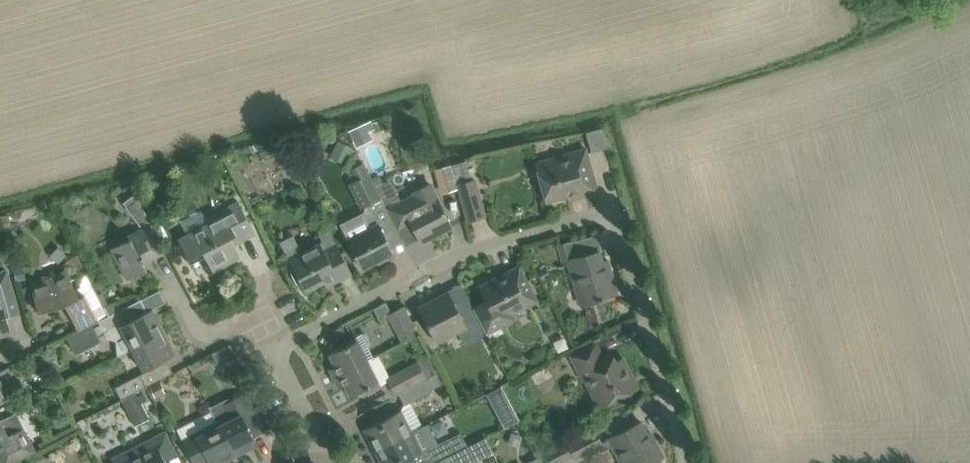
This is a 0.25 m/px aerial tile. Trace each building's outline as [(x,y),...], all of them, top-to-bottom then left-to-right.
[(349,131),(356,147),(372,140),(369,132),(374,130),(370,121),(349,131)] [(590,150),(607,145),(602,125),(585,129),(590,150)] [(338,141),(333,150),(349,157),(353,147),(338,141)] [(598,191),(592,172),(586,148),(536,162),(547,201),(580,191),(582,196),(598,191)] [(466,160),(449,165),(455,189),(460,188),(469,220),(485,216),(474,179),(472,180),(466,161),(466,160)] [(375,186),(373,181),(363,162),(347,170),(352,182),(365,206),(366,205),(368,210),(362,214),(341,226),(348,238),(347,239),(353,250),(362,268),(377,261),(379,264),(395,256),(385,238),(397,231),(385,207),(383,203),(375,186)] [(442,193),(455,189),(449,165),(434,169),(442,193)] [(442,208),(436,197),(429,182),(411,191),(412,194),(408,196),(400,200),(385,207),(397,231),(399,234),(413,227),(421,242),(452,226),(442,208)] [(154,228),(151,223),(138,198),(127,207),(126,207),(142,228),(128,236),(129,239),(112,248),(118,261),(128,279),(147,269),(143,262),(153,257),(154,258),(166,252),(161,242),(157,234),(154,228)] [(178,239),(179,241),(188,259),(203,251),(213,271),(240,257),(230,237),(235,235),(238,240),(238,241),(238,242),(255,233),(238,201),(206,218),(208,223),(178,239)] [(4,230),(12,229),(10,220),(9,214),(1,215),(2,222),(4,230)] [(301,252),(300,248),(292,235),(280,242),(292,265),(289,266),(291,272),(294,279),(297,285),(301,290),(305,296),(314,288),(313,287),(332,277),(335,282),(352,273),(343,256),(336,243),(324,249),(321,242),(301,252)] [(577,256),(572,241),(572,240),(559,244),(564,263),(569,262),(576,287),(581,305),(587,304),(603,299),(603,298),(618,294),(608,259),(602,261),(599,250),(577,256)] [(16,281),(26,278),(23,266),(13,268),(16,281)] [(516,319),(512,312),(536,300),(519,266),(480,286),(487,300),(472,307),(479,320),(486,334),(516,319)] [(543,281),(551,277),(546,267),(537,271),(543,281)] [(6,315),(17,312),(5,270),(0,271),(0,335),(11,332),(6,315)] [(79,329),(97,320),(97,321),(99,320),(109,315),(104,307),(90,282),(75,290),(65,270),(54,276),(30,283),(38,312),(61,306),(65,304),(73,319),(79,329)] [(470,302),(457,308),(449,292),(419,307),(428,325),(436,342),(457,331),(479,320),(472,307),(470,302)] [(152,309),(147,312),(141,299),(123,308),(122,308),(109,315),(99,320),(108,337),(116,340),(118,355),(132,348),(164,332),(152,309)] [(104,307),(109,315),(122,308),(117,300),(104,307)] [(388,314),(397,331),(402,342),(418,334),(403,306),(388,314)] [(98,339),(100,338),(92,324),(67,337),(76,355),(100,343),(98,339)] [(343,335),(345,330),(342,325),(334,330),(338,338),(343,335)] [(143,370),(157,363),(175,354),(164,332),(132,348),(143,370)] [(372,343),(366,333),(362,333),(356,336),(355,335),(344,340),(347,345),(329,354),(335,366),(329,369),(333,378),(368,360),(374,357),(369,347),(372,343)] [(599,406),(619,396),(637,387),(622,358),(615,362),(609,351),(601,355),(595,344),(572,356),(583,379),(585,378),(599,406)] [(48,371),(59,365),(52,352),(41,357),(48,371)] [(393,394),(425,378),(438,371),(429,356),(417,362),(389,376),(378,355),(374,357),(368,360),(333,378),(338,387),(344,384),(350,395),(368,386),(370,391),(381,385),(380,384),(386,381),(393,394)] [(121,399),(124,397),(135,392),(146,386),(140,375),(115,387),(121,399)] [(431,390),(431,389),(425,379),(398,394),(404,405),(410,401),(431,390)] [(155,399),(166,394),(160,382),(150,387),(155,399)] [(502,384),(487,391),(502,426),(517,419),(502,384)] [(138,395),(137,395),(135,392),(124,397),(126,400),(122,402),(128,413),(134,425),(149,418),(143,406),(138,395)] [(252,437),(265,430),(246,393),(224,404),(211,410),(235,457),(257,445),(252,437)] [(375,450),(411,431),(400,409),(391,414),(389,410),(377,416),(379,421),(364,429),(375,450)] [(211,410),(176,428),(182,439),(184,444),(188,450),(194,462),(207,462),(209,462),(210,462),(222,462),(235,457),(211,410)] [(20,429),(12,414),(0,420),(0,457),(3,462),(12,462),(23,458),(35,451),(23,428),(20,429)] [(622,462),(651,462),(663,456),(655,440),(650,443),(646,435),(647,434),(640,421),(608,437),(615,450),(622,462)] [(416,461),(413,456),(421,452),(427,449),(434,445),(424,425),(411,431),(375,450),(382,462),(413,462),(416,461)] [(573,457),(601,442),(594,429),(566,444),(572,454),(573,457)] [(114,462),(165,462),(164,460),(176,454),(165,432),(112,459),(114,462)] [(485,437),(468,446),(456,452),(449,455),(454,462),(475,462),(494,453),(485,437)] [(427,449),(434,462),(456,451),(449,438),(448,438),(434,445),(427,449)] [(559,460),(553,449),(539,456),(543,462),(554,462),(559,460)] [(449,455),(434,462),(454,462),(449,455)]
